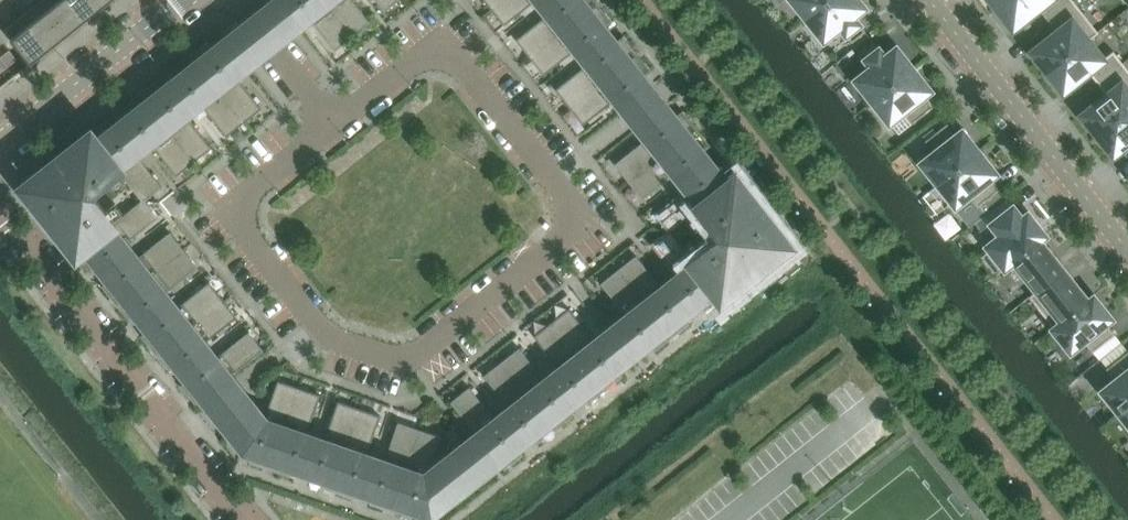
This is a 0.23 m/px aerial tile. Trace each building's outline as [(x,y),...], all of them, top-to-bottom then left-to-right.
[(69,0),(42,0),(41,1),(66,33),(84,19),(69,0)] [(98,0),(69,0),(84,19),(102,5),(98,0)] [(211,44),(215,49),(220,44),(223,42),(244,69),(235,75),(239,79),(312,22),(309,17),(301,24),(282,0),(267,0),(211,44)] [(301,24),(309,17),(312,22),(335,50),(353,36),(325,0),(282,0),(301,24)] [(353,36),(371,22),(353,0),(325,0),(353,36)] [(385,11),(399,0),(376,0),(385,11)] [(491,7),(504,25),(536,0),(500,0),(491,7)] [(595,0),(551,0),(544,6),(549,13),(516,39),(530,57),(598,3),(595,0)] [(807,18),(829,0),(793,0),(807,18)] [(859,0),(829,0),(807,18),(824,39),(840,27),(852,41),(865,31),(854,16),(865,7),(859,0)] [(997,8),(1007,0),(990,0),(997,8)] [(997,8),(1013,29),(1039,8),(1047,19),(1072,0),(1007,0),(997,8)] [(1073,0),(1072,0),(1047,19),(1056,30),(1031,51),(1047,71),(1098,31),(1073,0)] [(66,33),(41,1),(23,15),(49,47),(66,33)] [(609,35),(603,28),(612,21),(598,3),(530,57),(544,74),(577,48),(583,56),(609,35)] [(49,47),(23,15),(4,29),(30,62),(49,47)] [(1098,83),(1123,63),(1113,51),(1104,58),(1089,39),(1098,32),(1098,31),(1047,71),(1063,92),(1089,72),(1098,83)] [(638,53),(624,35),(615,42),(609,35),(583,56),(589,63),(555,89),(570,107),(638,53)] [(235,75),(244,69),(223,42),(220,44),(220,45),(215,49),(211,44),(208,40),(190,54),(244,122),(262,108),(239,79),(235,75)] [(873,101),(913,69),(896,47),(885,56),(873,41),(860,51),(871,66),(855,79),(873,101)] [(9,50),(0,57),(8,67),(17,59),(9,50)] [(650,85),(647,82),(643,77),(651,71),(638,53),(570,107),(583,124),(616,98),(623,106),(650,85)] [(190,54),(172,68),(179,77),(172,82),(193,108),(200,103),(226,136),(244,122),(190,54)] [(1123,63),(1098,83),(1107,94),(1081,114),(1097,135),(1127,110),(1127,70),(1123,63)] [(934,106),(925,95),(931,90),(913,69),(873,101),(890,122),(903,112),(912,123),(934,106)] [(186,114),(193,108),(172,82),(165,88),(158,80),(141,93),(195,161),(212,148),(186,114)] [(668,108),(650,85),(623,106),(641,129),(668,108)] [(141,93),(123,107),(129,116),(122,122),(143,148),(150,142),(177,176),(195,161),(141,93)] [(697,128),(683,110),(674,117),(670,111),(668,108),(641,129),(648,137),(615,164),(629,182),(697,128)] [(1097,135),(1113,155),(1127,144),(1127,110),(1097,135)] [(136,154),(143,148),(122,122),(115,127),(108,119),(91,133),(120,169),(144,200),(145,200),(162,187),(136,154)] [(979,151),(962,130),(956,134),(947,123),(925,140),(934,151),(921,162),(938,184),(979,151)] [(708,159),(702,152),(711,145),(697,128),(629,182),(643,199),(676,173),(682,180),(708,159)] [(85,196),(120,169),(91,133),(32,179),(33,181),(33,180),(39,188),(32,194),(30,195),(60,232),(69,225),(73,231),(64,238),(77,254),(110,228),(85,196)] [(991,177),(996,173),(979,151),(938,184),(955,205),(969,195),(978,206),(1000,189),(991,177)] [(736,178),(722,160),(713,166),(708,159),(682,180),(687,187),(654,213),(667,230),(670,230),(690,214),(736,178)] [(736,178),(690,214),(709,239),(689,255),(723,297),(780,252),(779,250),(773,243),(781,237),(782,236),(753,198),(744,205),(739,200),(748,192),(736,178)] [(159,217),(145,200),(144,200),(110,228),(77,254),(90,271),(99,264),(105,272),(131,251),(125,243),(159,217)] [(1045,234),(1028,213),(1022,217),(1013,206),(991,223),(1000,234),(987,245),(990,248),(980,256),(995,274),(1045,234)] [(670,230),(667,230),(650,243),(677,277),(670,282),(691,308),(697,303),(704,312),(723,297),(689,255),(670,230)] [(184,250),(170,232),(137,258),(131,251),(105,272),(110,279),(102,285),(116,304),(184,250)] [(1040,239),(1046,235),(1045,234),(995,274),(995,275),(1013,260),(1037,290),(1029,296),(1030,297),(1064,270),(1040,239)] [(198,267),(184,250),(116,304),(130,321),(138,314),(144,322),(171,301),(165,293),(198,267)] [(670,282),(662,288),(636,255),(619,269),(673,337),(690,323),(683,315),(691,308),(670,282)] [(619,269),(601,283),(627,316),(619,323),(640,349),(643,347),(643,346),(648,342),(655,351),(673,337),(619,269)] [(1064,270),(1030,297),(1054,327),(1053,328),(1053,329),(1094,296),(1088,300),(1064,270)] [(224,299),(209,281),(176,308),(171,301),(144,322),(150,329),(141,335),(156,353),(224,299)] [(1106,323),(1111,318),(1094,296),(1053,329),(1071,350),(1084,340),(1093,351),(1115,334),(1106,323)] [(237,317),(224,299),(156,353),(169,370),(178,364),(184,372),(210,351),(204,343),(237,317)] [(604,334),(595,341),(569,308),(552,322),(606,390),(623,376),(616,367),(622,363),(625,361),(604,334)] [(552,322),(534,336),(560,369),(553,374),(574,401),(581,395),(588,404),(606,390),(552,322)] [(619,323),(604,334),(625,361),(640,349),(619,323)] [(264,350),(249,331),(216,357),(210,351),(184,372),(189,379),(181,385),(196,404),(230,376),(264,350)] [(553,374),(546,380),(519,347),(502,361),(556,429),(573,415),(567,407),(574,401),(553,374)] [(1127,405),(1127,351),(1106,368),(1115,379),(1102,390),(1119,412),(1127,405)] [(502,361),(484,375),(510,408),(503,414),(524,440),(531,435),(538,443),(556,429),(502,361)] [(254,416),(264,420),(230,376),(196,404),(239,458),(250,462),(253,452),(243,448),(254,416)] [(300,388),(278,380),(264,420),(254,416),(243,448),(253,452),(250,462),(272,470),(300,388)] [(503,414),(496,420),(469,386),(451,401),(475,432),(495,458),(505,469),(523,455),(517,446),(524,440),(503,414)] [(321,395),(300,388),(272,470),(292,477),(296,467),(306,470),(317,438),(307,435),(321,395)] [(361,409),(338,401),(324,441),(317,438),(306,470),(313,473),(310,483),(332,491),(361,409)] [(1119,412),(1127,423),(1127,405),(1119,412)] [(381,416),(361,409),(332,491),(352,498),(356,487),(366,491),(377,459),(367,456),(381,416)] [(421,429),(398,422),(384,462),(377,459),(366,491),(373,493),(370,504),(392,511),(421,429)] [(441,436),(421,429),(392,511),(412,518),(416,508),(426,512),(437,480),(427,476),(430,466),(441,436)] [(495,458),(475,432),(430,466),(427,476),(437,480),(426,512),(495,458)]
